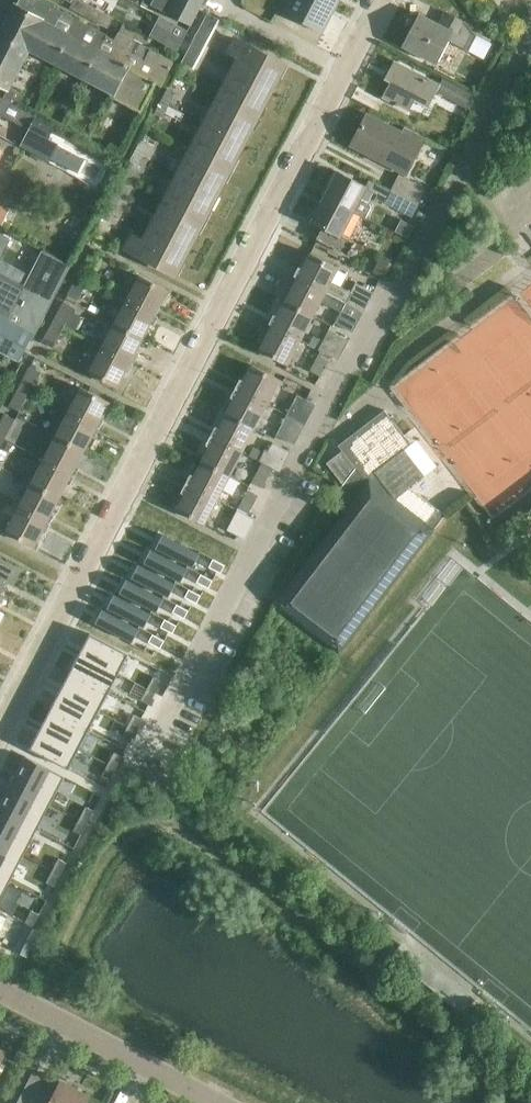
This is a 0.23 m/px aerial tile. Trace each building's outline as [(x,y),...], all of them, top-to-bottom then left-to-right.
[(0,29),(0,35),(29,51),(111,94),(110,97),(140,113),(155,85),(160,88),(173,62),(119,34),(115,40),(39,0),(17,0),(14,5),(13,4),(0,29)] [(70,8),(108,28),(119,34),(124,24),(93,8),(78,0),(74,0),(70,8)] [(150,4),(190,25),(204,0),(152,0),(150,4)] [(283,13),(304,23),(322,33),(336,5),(327,0),(290,0),(283,13)] [(493,46),(476,37),(467,25),(445,13),(439,25),(420,15),(403,47),(436,65),(449,41),(484,61),(493,46)] [(193,69),(218,21),(206,14),(181,62),(193,69)] [(176,25),(166,44),(170,46),(178,50),(188,31),(176,25)] [(0,35),(0,86),(7,89),(8,90),(10,87),(29,51),(0,35)] [(271,93),(285,67),(234,40),(227,52),(242,60),(235,74),(271,93)] [(442,78),(439,86),(395,62),(386,79),(391,82),(383,97),(408,111),(414,100),(427,107),(435,92),(466,108),(473,95),(442,78)] [(258,119),(271,93),(235,74),(222,100),(258,119)] [(7,89),(1,100),(16,108),(23,94),(10,87),(8,90),(7,89)] [(167,88),(161,101),(169,105),(175,93),(167,88)] [(35,119),(16,108),(1,100),(0,100),(0,115),(29,130),(20,147),(49,162),(51,159),(77,173),(84,160),(57,146),(59,143),(48,138),(54,127),(36,118),(35,119)] [(244,145),(258,119),(222,100),(208,126),(244,145)] [(161,101),(154,113),(162,118),(169,105),(161,101)] [(351,145),(407,173),(423,142),(367,114),(351,145)] [(230,171),(244,145),(208,126),(194,153),(230,171)] [(140,140),(134,152),(142,156),(148,144),(140,140)] [(4,156),(23,166),(31,152),(11,142),(4,156)] [(135,169),(142,156),(134,152),(127,165),(135,169)] [(217,198),(230,171),(194,153),(181,179),(217,198)] [(370,204),(360,199),(366,187),(337,172),(325,197),(353,212),(365,218),(370,207),(370,204)] [(400,175),(392,191),(418,204),(426,189),(400,175)] [(203,224),(217,198),(181,179),(167,205),(203,224)] [(375,199),(411,218),(418,204),(392,191),(382,186),(375,199)] [(121,196),(113,192),(107,204),(115,208),(121,196)] [(340,237),(353,212),(325,197),(311,222),(322,228),(317,238),(348,254),(353,244),(340,237)] [(108,221),(115,208),(107,204),(100,217),(108,221)] [(1,225),(9,209),(0,205),(0,225),(1,225)] [(189,250),(203,224),(167,205),(153,231),(189,250)] [(176,276),(189,250),(153,231),(146,244),(131,236),(124,250),(176,276)] [(19,361),(31,339),(32,339),(71,265),(43,251),(24,286),(0,273),(0,351),(19,361)] [(297,277),(363,312),(374,292),(356,283),(351,291),(331,281),(338,268),(310,253),(297,277)] [(382,255),(372,273),(381,277),(382,276),(384,277),(387,272),(388,273),(393,264),(389,262),(391,260),(382,255)] [(84,287),(88,280),(77,274),(67,294),(78,299),(80,296),(84,298),(88,289),(84,287)] [(126,300),(155,315),(168,290),(139,275),(126,300)] [(353,332),(363,312),(297,277),(285,300),(313,315),(321,301),(341,311),(335,322),(353,332)] [(143,338),(155,315),(126,300),(114,323),(143,338)] [(301,339),(313,315),(285,300),(272,324),(301,339)] [(73,332),(83,312),(63,301),(53,321),(63,327),(73,332)] [(53,347),(63,327),(53,321),(42,342),(53,347)] [(131,362),(143,338),(114,323),(102,347),(131,362)] [(288,364),(301,339),(272,324),(259,349),(288,364)] [(330,355),(330,356),(338,360),(348,340),(328,329),(322,340),(313,336),(309,344),(330,355)] [(320,375),(330,356),(330,355),(309,344),(305,352),(316,358),(309,370),(320,375)] [(118,386),(131,362),(102,347),(89,371),(118,386)] [(239,389),(267,404),(280,380),(251,365),(239,389)] [(19,386),(29,392),(40,371),(29,366),(19,386)] [(19,411),(29,392),(19,386),(8,406),(19,411)] [(68,412),(97,427),(110,402),(81,387),(68,412)] [(255,428),(267,404),(239,389),(226,413),(255,428)] [(298,395),(287,415),(297,420),(297,419),(305,424),(315,404),(298,395)] [(344,509),(273,602),(340,653),(445,514),(408,487),(423,476),(395,439),(403,433),(384,408),(337,445),(341,450),(326,462),(342,483),(330,499),(344,509)] [(84,451),(97,427),(68,412),(56,436),(84,451)] [(4,439),(15,419),(4,413),(0,421),(0,437),(4,439)] [(243,452),(255,428),(226,413),(214,437),(243,452)] [(287,415),(277,434),(287,439),(295,443),(305,424),(297,419),(297,420),(287,415)] [(72,475),(84,451),(56,436),(43,459),(72,475)] [(230,475),(243,452),(214,437),(202,460),(230,475)] [(262,462),(272,467),(280,471),(290,451),(273,442),(269,450),(265,448),(264,452),(254,447),(250,456),(262,462)] [(60,498),(72,475),(43,459),(31,483),(60,498)] [(218,499),(230,475),(202,460),(189,484),(218,499)] [(262,486),(272,467),(262,462),(252,481),(262,486)] [(47,522),(60,498),(31,483),(18,507),(47,522)] [(205,523),(218,499),(189,484),(176,508),(205,523)] [(247,514),(258,494),(248,489),(241,502),(231,497),(228,504),(237,509),(247,514)] [(34,547),(47,522),(18,507),(5,532),(34,547)] [(256,518),(247,514),(237,509),(227,529),(245,538),(256,518)] [(156,547),(155,548),(192,567),(193,566),(192,563),(196,555),(199,555),(200,554),(163,535),(162,536),(163,538),(159,546),(156,547)] [(144,562),(144,563),(181,582),(181,581),(180,578),(184,570),(187,570),(188,569),(151,549),(150,551),(151,553),(147,560),(144,562)] [(1,595),(7,583),(14,586),(22,570),(0,559),(0,594),(1,595)] [(213,559),(209,567),(221,573),(225,565),(213,559)] [(132,577),(131,578),(168,597),(169,596),(168,593),(172,585),(174,585),(175,585),(175,584),(138,564),(138,565),(138,566),(139,568),(135,575),(132,577)] [(201,574),(197,582),(208,588),(212,580),(201,574)] [(120,592),(119,593),(156,612),(157,611),(156,608),(160,600),(162,600),(163,600),(163,599),(126,579),(126,581),(127,583),(123,591),(120,592)] [(189,589),(185,597),(196,603),(201,595),(189,589)] [(108,607),(107,608),(144,627),(145,626),(144,626),(144,623),(148,615),(150,615),(151,614),(114,594),(113,596),(115,598),(111,605),(108,607)] [(177,604),(172,612),(184,618),(188,611),(177,604)] [(96,622),(95,623),(132,643),(133,641),(132,641),(132,638),(136,630),(138,630),(139,630),(139,629),(102,609),(102,611),(103,613),(99,620),(96,622)] [(165,619),(160,627),(172,633),(176,625),(165,619)] [(90,633),(79,653),(118,673),(128,653),(90,633)] [(152,634),(148,642),(160,648),(164,640),(152,634)] [(79,653),(70,672),(108,692),(118,673),(79,653)] [(70,672),(60,691),(98,711),(108,692),(70,672)] [(153,677),(147,688),(155,693),(161,681),(153,677)] [(147,688),(141,700),(149,704),(155,693),(147,688)] [(60,691),(50,710),(88,730),(98,711),(60,691)] [(50,710),(40,729),(78,749),(88,730),(50,710)] [(133,714),(127,726),(135,730),(141,719),(133,714)] [(127,726),(121,738),(129,742),(135,730),(127,726)] [(40,729),(30,748),(68,768),(78,749),(40,729)] [(114,752),(108,764),(115,768),(122,756),(114,752)] [(26,756),(12,783),(50,803),(64,776),(26,756)] [(108,764),(101,776),(109,780),(115,768),(108,764)] [(0,805),(0,810),(37,829),(50,803),(12,783),(0,805)] [(85,807),(79,818),(87,823),(93,811),(85,807)] [(23,855),(37,829),(0,810),(0,843),(23,855)] [(79,818),(73,830),(81,834),(87,823),(79,818)] [(10,881),(23,855),(0,843),(0,876),(10,881)] [(58,859),(52,870),(60,874),(66,863),(58,859)] [(52,870),(46,882),(54,886),(60,874),(52,870)] [(10,881),(0,876),(0,899),(10,881)] [(31,910),(25,922),(33,926),(39,915),(31,910)] [(28,928),(16,952),(27,957),(39,933),(28,928)] [(87,1096),(72,1088),(76,1082),(32,1072),(17,1102),(83,1102),(87,1096)]
